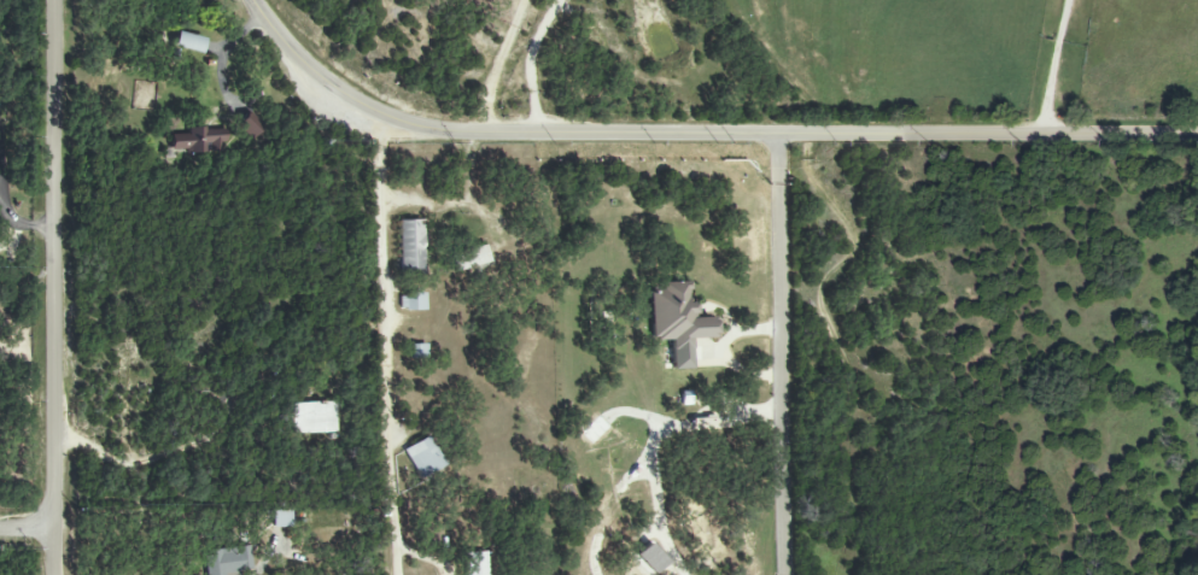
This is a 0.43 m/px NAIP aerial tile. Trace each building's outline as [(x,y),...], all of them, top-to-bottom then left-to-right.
[(174,47),(202,53),(205,38),(177,32),(174,47)] [(254,140),(266,128),(251,111),(238,123),(254,140)] [(189,135),(172,136),(173,152),(229,150),(228,128),(189,130),(189,135)] [(422,220),(399,221),(400,271),(424,270),(422,220)] [(452,254),(457,271),(490,262),(486,245),(452,254)] [(650,290),(652,340),(671,339),(672,350),(692,349),(691,339),(715,338),(714,317),(693,318),(691,281),(662,283),(662,290),(650,290)] [(426,310),(425,293),(400,294),(401,311),(426,310)] [(426,345),(410,344),(409,359),(426,360),(426,345)] [(337,402),(292,404),(293,434),(338,432),(337,402)] [(445,466),(429,436),(404,449),(420,480),(445,466)] [(274,527),(291,527),(291,511),(274,510),(274,527)] [(250,547),(204,551),(206,574),(225,574),(225,573),(252,571),(250,547)] [(486,552),(465,553),(466,574),(487,574),(486,552)]
